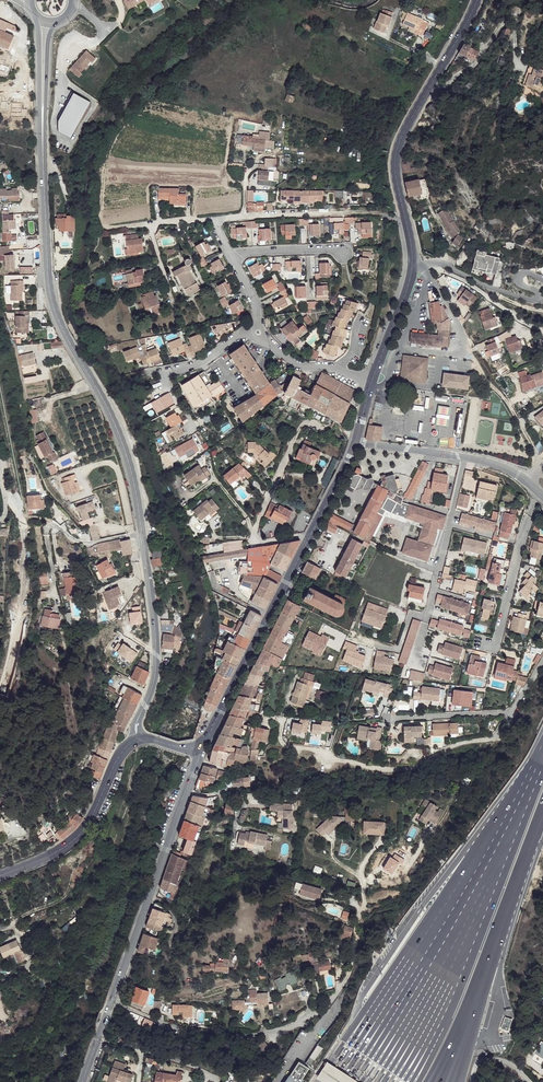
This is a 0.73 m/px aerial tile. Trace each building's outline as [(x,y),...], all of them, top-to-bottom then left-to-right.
[(122,0),(128,9),(134,5),(142,0),(123,0),(122,0)] [(377,22),(374,30),(385,35),(389,27),(390,28),(394,19),(393,19),(395,15),(389,12),(388,12),(385,11),(384,14),(383,14),(378,23),(377,22)] [(410,15),(403,27),(410,31),(416,34),(414,36),(418,39),(421,40),(427,29),(421,25),(422,23),(417,20),(417,19),(410,15)] [(10,50),(16,38),(7,34),(9,29),(11,25),(0,19),(0,45),(10,50)] [(304,23),(301,29),(308,33),(311,26),(304,23)] [(11,25),(9,29),(18,34),(20,29),(11,25)] [(410,31),(408,34),(418,40),(418,39),(414,36),(416,34),(410,31)] [(470,48),(464,44),(459,53),(465,57),(470,48)] [(474,51),(470,48),(465,57),(469,59),(474,51)] [(85,50),(69,69),(79,77),(82,73),(80,71),(83,68),(86,65),(89,61),(92,62),(95,59),(85,50)] [(478,53),(474,51),(469,59),(473,62),(478,53)] [(536,68),(533,67),(530,76),(528,75),(524,86),(528,87),(531,79),(534,81),(535,77),(533,76),(536,68)] [(536,68),(533,76),(535,77),(534,81),(531,79),(528,87),(540,91),(542,82),(542,71),(536,68)] [(90,104),(73,95),(58,123),(59,134),(72,140),(90,104)] [(287,95),(284,101),(291,103),(293,97),(287,95)] [(242,143),(241,146),(250,146),(251,139),(251,137),(247,137),(247,139),(240,138),(239,143),(242,143)] [(251,139),(250,146),(259,147),(260,141),(251,139)] [(270,172),(260,172),(259,186),(273,186),(273,181),(270,181),(270,172)] [(432,189),(427,179),(420,180),(419,180),(405,183),(408,197),(420,194),(422,200),(424,199),(424,198),(430,196),(433,204),(437,203),(434,195),(435,195),(432,189)] [(158,188),(158,197),(170,197),(170,188),(158,188)] [(170,197),(170,198),(179,198),(179,193),(179,188),(170,188),(170,197)] [(280,191),(280,200),(285,200),(285,201),(293,201),(301,202),(302,191),(289,191),(280,191)] [(302,191),(301,202),(308,203),(308,201),(315,201),(315,200),(322,200),(322,191),(302,191)] [(170,198),(169,203),(185,204),(186,194),(179,193),(179,198),(170,198)] [(245,204),(245,213),(261,212),(260,209),(262,209),(262,205),(249,205),(249,204),(245,204)] [(461,230),(447,209),(439,214),(450,233),(456,239),(451,246),(454,248),(457,245),(459,247),(465,238),(460,234),(461,230)] [(4,222),(5,234),(11,234),(11,230),(11,226),(10,222),(15,221),(15,215),(3,216),(4,222)] [(59,226),(59,231),(63,231),(63,234),(68,234),(68,231),(75,231),(75,216),(67,216),(67,218),(55,219),(55,223),(59,223),(59,226)] [(328,227),(328,237),(338,237),(342,237),(342,232),(347,232),(347,226),(347,219),(343,220),(343,224),(341,224),(341,226),(337,226),(328,227)] [(360,236),(360,240),(370,239),(369,224),(354,225),(354,231),(356,231),(356,235),(360,236)] [(230,230),(231,236),(232,236),(236,236),(236,241),(246,241),(246,229),(247,229),(247,230),(251,230),(251,225),(243,226),(242,230),(230,230)] [(307,234),(307,240),(318,239),(318,227),(309,228),(309,230),(309,234),(307,234)] [(283,238),(284,245),(294,244),(293,229),(283,229),(283,238)] [(258,244),(271,243),(270,231),(261,232),(261,234),(261,238),(258,238),(258,244)] [(4,234),(4,243),(13,242),(13,233),(11,234),(5,234),(4,234)] [(124,241),(126,253),(135,252),(142,252),(140,238),(137,239),(136,235),(124,236),(124,241)] [(195,246),(200,256),(205,254),(204,250),(206,248),(205,245),(203,242),(195,246)] [(1,248),(2,257),(11,256),(10,247),(1,248)] [(354,271),(359,272),(365,273),(367,261),(370,262),(371,258),(368,257),(360,256),(359,260),(358,260),(357,264),(356,263),(354,271)] [(495,260),(487,256),(478,256),(472,269),(477,272),(477,269),(496,275),(499,266),(494,264),(495,260)] [(211,267),(214,273),(223,269),(218,260),(210,264),(211,267)] [(249,268),(253,277),(262,273),(259,266),(257,263),(249,268)] [(190,291),(191,293),(198,289),(195,282),(193,283),(187,271),(190,269),(188,265),(187,264),(184,265),(170,273),(173,277),(176,276),(185,293),(190,291)] [(285,264),(285,275),(288,275),(291,275),(291,278),(300,278),(300,264),(285,264)] [(320,264),(320,276),(326,276),(326,271),(328,271),(328,267),(328,264),(320,264)] [(124,274),(126,288),(133,287),(133,284),(141,282),(140,276),(141,276),(140,269),(133,271),(133,272),(124,274)] [(496,275),(477,269),(477,272),(483,275),(489,275),(495,278),(496,275)] [(173,277),(183,297),(191,293),(190,291),(185,293),(176,276),(173,277)] [(9,285),(10,301),(20,301),(21,292),(20,285),(22,285),(22,280),(14,280),(14,285),(9,285)] [(262,285),(266,294),(277,288),(273,280),(262,285)] [(216,287),(221,296),(227,294),(225,290),(227,289),(225,285),(224,282),(216,287)] [(327,301),(327,297),(327,287),(326,285),(320,285),(320,287),(317,287),(317,296),(315,296),(315,301),(327,301)] [(297,288),(297,298),(305,298),(306,288),(297,288)] [(152,306),(153,312),(159,311),(155,297),(153,298),(151,292),(144,294),(145,297),(140,298),(143,309),(152,306)] [(471,297),(464,302),(468,309),(465,310),(468,315),(479,310),(471,297)] [(279,308),(280,310),(288,305),(283,298),(274,303),(276,308),(277,309),(279,308)] [(345,304),(344,309),(353,301),(350,300),(348,302),(347,304),(345,304)] [(228,306),(232,314),(235,313),(242,309),(238,301),(228,306)] [(353,301),(344,309),(353,311),(354,312),(358,312),(358,309),(357,308),(358,303),(353,301)] [(435,320),(436,325),(442,324),(437,303),(428,305),(431,321),(435,320)] [(476,314),(483,325),(488,323),(488,322),(487,320),(493,316),(490,311),(488,312),(487,309),(486,308),(476,314)] [(340,312),(339,317),(347,320),(349,320),(352,321),(353,317),(351,317),(353,311),(344,309),(343,310),(342,312),(340,312)] [(14,317),(14,334),(23,335),(24,324),(24,318),(28,318),(28,312),(17,311),(17,317),(14,317)] [(334,321),(333,325),(337,326),(347,329),(348,325),(345,324),(347,320),(339,317),(337,317),(336,321),(334,321)] [(284,335),(287,341),(289,340),(305,330),(302,325),(297,328),(292,320),(280,328),(281,331),(282,332),(284,335)] [(506,330),(514,341),(519,338),(518,336),(524,332),(521,327),(519,328),(517,325),(516,323),(506,330)] [(210,326),(217,337),(228,330),(224,324),(210,326)] [(335,330),(333,335),(343,338),(344,338),(346,339),(347,335),(345,335),(347,329),(337,326),(336,330),(335,330)] [(410,333),(409,344),(446,348),(447,331),(437,330),(437,336),(410,333)] [(284,335),(282,332),(281,331),(270,333),(269,333),(270,336),(272,336),(279,345),(287,341),(284,335)] [(190,344),(193,352),(204,348),(198,333),(187,336),(190,344)] [(330,340),(329,345),(337,347),(339,347),(342,348),(343,344),(341,343),(343,338),(333,335),(332,340),(330,340)] [(489,355),(499,351),(494,337),(484,341),(489,355)] [(166,343),(169,352),(175,351),(175,352),(183,350),(179,338),(166,343)] [(229,354),(245,377),(245,376),(259,367),(244,344),(229,354)] [(325,348),(323,352),(336,356),(337,352),(336,351),(337,347),(329,345),(327,344),(326,348),(325,348)] [(122,351),(125,360),(132,358),(139,356),(137,352),(136,346),(122,351)] [(146,355),(149,362),(158,359),(154,349),(145,352),(146,355)] [(16,355),(18,365),(20,365),(21,366),(33,364),(30,352),(16,355)] [(423,359),(403,357),(401,369),(399,382),(424,386),(426,370),(422,369),(423,359)] [(529,364),(536,375),(542,372),(540,370),(542,368),(542,361),(542,362),(540,359),(539,357),(533,361),(529,364)] [(257,395),(264,406),(277,395),(270,384),(270,383),(259,367),(245,376),(245,377),(257,395)] [(470,374),(445,370),(443,383),(468,387),(470,374)] [(295,373),(293,376),(300,380),(302,376),(302,372),(295,373)] [(334,396),(324,414),(340,423),(355,392),(322,373),(316,383),(315,385),(334,396)] [(214,398),(208,390),(198,376),(182,386),(196,408),(214,398)] [(284,392),(284,393),(292,397),(298,386),(301,380),(300,380),(293,376),(288,385),(284,392)] [(270,383),(270,384),(277,395),(279,397),(283,394),(284,393),(284,392),(288,385),(285,383),(279,387),(276,382),(276,381),(276,380),(270,383)] [(214,397),(214,398),(225,391),(225,390),(219,382),(208,390),(214,397)] [(311,395),(306,404),(324,414),(334,396),(315,385),(311,395)] [(298,386),(292,397),(297,400),(302,390),(300,389),(301,388),(298,386)] [(302,390),(297,400),(306,404),(311,395),(302,390)] [(156,405),(159,410),(173,403),(167,393),(164,394),(154,400),(156,405)] [(247,401),(236,409),(244,422),(264,406),(257,395),(247,401)] [(31,423),(39,422),(36,409),(28,410),(31,423)] [(168,416),(173,426),(178,423),(180,422),(177,415),(180,414),(178,410),(168,416)] [(208,413),(201,415),(204,422),(211,419),(208,413)] [(533,418),(540,426),(542,423),(542,422),(537,415),(533,418)] [(167,429),(169,433),(180,427),(178,423),(173,426),(169,428),(167,429)] [(369,425),(368,432),(381,434),(382,427),(372,425),(369,425)] [(168,434),(171,441),(183,434),(180,427),(169,433),(168,434)] [(43,432),(35,435),(39,442),(37,443),(44,456),(46,455),(49,461),(56,457),(53,452),(52,452),(45,439),(46,439),(43,432)] [(368,432),(366,440),(380,442),(381,434),(368,432)] [(186,454),(188,457),(196,452),(191,442),(190,440),(175,449),(179,457),(186,454)] [(194,440),(191,442),(196,452),(200,450),(194,440)] [(262,464),(266,468),(278,456),(271,450),(268,452),(258,442),(248,443),(248,450),(255,449),(261,455),(260,456),(265,461),(262,464)] [(301,448),(296,458),(301,460),(302,458),(311,462),(313,459),(315,459),(316,458),(317,457),(320,451),(310,446),(304,444),(302,448),(301,448)] [(254,452),(259,458),(260,456),(261,455),(255,449),(248,450),(248,453),(254,452)] [(223,478),(231,486),(240,477),(242,480),(246,476),(249,478),(252,475),(239,462),(223,478)] [(409,486),(404,496),(411,499),(429,465),(422,462),(409,486)] [(182,477),(190,486),(197,480),(204,475),(206,477),(209,474),(203,467),(200,470),(196,466),(182,477)] [(61,483),(66,495),(77,491),(74,483),(72,478),(76,477),(74,473),(61,478),(63,482),(61,483)] [(354,473),(347,486),(358,491),(361,490),(366,492),(372,489),(376,491),(379,486),(360,476),(354,473)] [(430,483),(429,490),(430,490),(434,491),(435,488),(444,490),(446,483),(447,476),(441,475),(433,473),(432,473),(430,483)] [(231,486),(234,488),(242,480),(240,477),(231,486)] [(380,483),(379,486),(388,491),(391,492),(393,493),(397,491),(400,485),(398,480),(395,481),(393,477),(386,481),(384,479),(380,480),(382,483),(380,483)] [(420,495),(419,501),(428,503),(430,490),(429,490),(430,483),(427,482),(425,489),(423,489),(422,495),(420,495)] [(479,482),(477,494),(489,496),(489,498),(495,499),(497,486),(479,482)] [(434,491),(446,494),(448,483),(446,483),(444,490),(435,488),(434,491)] [(355,531),(354,533),(364,539),(377,513),(388,491),(379,486),(376,491),(372,498),(360,521),(361,521),(355,531)] [(384,499),(393,502),(397,495),(395,494),(394,497),(390,495),(391,492),(388,491),(384,499)] [(468,507),(470,494),(459,493),(457,505),(468,507)] [(31,495),(31,509),(32,509),(34,509),(44,508),(45,508),(45,500),(45,494),(31,495)] [(401,502),(403,498),(397,495),(393,502),(397,503),(394,514),(418,522),(417,525),(423,527),(418,542),(406,538),(402,553),(427,561),(432,546),(431,546),(432,544),(434,545),(438,532),(437,531),(438,528),(442,529),(446,516),(401,502)] [(194,512),(202,520),(209,513),(215,508),(217,511),(220,508),(213,499),(210,501),(208,499),(194,512)] [(393,502),(384,499),(380,508),(386,511),(384,516),(385,516),(393,502)] [(90,501),(76,507),(81,520),(87,518),(85,511),(93,509),(90,501)] [(397,503),(393,502),(385,516),(417,525),(418,522),(394,514),(397,503)] [(272,503),(266,516),(271,519),(271,518),(271,517),(276,507),(278,509),(280,505),(278,504),(277,505),(272,503)] [(276,507),(271,517),(271,518),(283,524),(286,519),(286,517),(288,518),(292,510),(281,504),(280,505),(278,509),(276,507)] [(286,517),(286,519),(289,520),(294,511),(292,510),(288,518),(286,517)] [(496,523),(462,512),(460,521),(494,532),(496,523)] [(364,539),(363,541),(364,542),(369,544),(371,541),(384,516),(377,513),(364,539)] [(505,513),(499,536),(509,538),(509,533),(511,534),(513,524),(515,515),(511,514),(505,513)] [(333,514),(328,523),(337,527),(338,525),(350,531),(352,528),(353,526),(333,514)] [(328,523),(326,528),(340,536),(344,531),(337,527),(328,523)] [(87,527),(93,541),(99,539),(98,535),(94,525),(87,527)] [(484,554),(487,541),(463,536),(460,549),(484,554)] [(130,539),(121,541),(123,555),(133,553),(130,539)] [(353,539),(335,572),(346,578),(361,548),(367,551),(370,545),(369,544),(364,542),(362,544),(353,539)] [(531,558),(541,560),(542,552),(542,540),(540,539),(539,543),(535,541),(533,550),(531,558)] [(96,544),(98,552),(121,548),(120,540),(96,544)] [(223,553),(224,560),(249,556),(249,548),(244,549),(244,546),(243,540),(223,543),(224,553),(223,553)] [(249,548),(249,556),(273,557),(270,563),(271,564),(285,570),(300,541),(252,548),(249,548)] [(192,547),(196,558),(202,557),(204,563),(221,560),(220,554),(208,555),(207,545),(192,547)] [(151,552),(153,560),(162,558),(161,550),(151,552)] [(248,562),(247,575),(262,577),(264,577),(268,570),(271,564),(270,563),(273,557),(249,556),(248,562)] [(151,560),(152,568),(161,566),(161,567),(164,566),(164,565),(162,558),(153,560),(151,560)] [(494,558),(493,562),(501,564),(499,573),(502,573),(505,560),(494,558)] [(107,559),(96,564),(102,578),(107,576),(106,574),(114,570),(111,563),(109,564),(107,559)] [(241,584),(255,590),(259,583),(262,577),(247,575),(248,562),(240,561),(239,574),(244,574),(241,584)] [(308,562),(303,572),(316,579),(321,571),(329,575),(330,573),(308,562)] [(493,562),(489,582),(499,585),(502,573),(499,573),(501,564),(493,562)] [(213,569),(207,571),(212,587),(228,595),(230,590),(218,583),(213,569)] [(107,576),(102,578),(102,580),(115,574),(114,570),(106,574),(107,576)] [(268,570),(264,577),(278,584),(282,577),(268,570)] [(65,572),(66,583),(77,581),(76,571),(65,572)] [(39,573),(40,581),(48,580),(47,572),(39,573)] [(521,590),(527,595),(534,589),(532,587),(534,584),(533,582),(536,579),(528,572),(524,577),(526,579),(523,583),(525,586),(521,590)] [(264,577),(261,585),(274,592),(278,584),(264,577)] [(455,579),(453,586),(460,587),(459,591),(463,592),(464,588),(475,591),(478,581),(467,578),(466,582),(455,579)] [(66,583),(67,593),(78,592),(77,581),(66,583)] [(261,585),(257,593),(270,600),(274,592),(261,585)] [(116,586),(102,593),(110,610),(118,606),(117,605),(119,603),(116,597),(117,597),(116,595),(120,593),(116,586)] [(413,592),(411,600),(424,603),(427,589),(411,586),(410,591),(413,592)] [(349,601),(336,595),(333,599),(328,596),(328,595),(327,595),(322,593),(322,592),(321,592),(316,590),(316,589),(315,589),(312,588),(312,587),(311,587),(310,587),(310,588),(311,588),(309,592),(308,592),(306,595),(307,595),(305,599),(304,599),(304,600),(304,601),(305,601),(305,600),(309,602),(308,603),(309,603),(310,603),(315,605),(314,606),(315,606),(316,605),(321,608),(321,609),(322,609),(328,612),(327,612),(328,613),(328,612),(334,615),(333,615),(334,616),(335,615),(336,616),(338,616),(340,616),(342,615),(344,613),(344,611),(345,607),(349,601)] [(47,590),(38,590),(39,599),(47,598),(47,590)] [(241,621),(240,621),(244,623),(244,622),(255,628),(262,615),(212,591),(214,599),(241,613),(243,610),(249,613),(245,620),(242,618),(241,621)] [(252,601),(252,602),(266,608),(270,600),(257,593),(255,592),(254,592),(254,593),(256,594),(252,601)] [(445,593),(444,599),(449,601),(448,605),(456,607),(459,596),(445,593)] [(459,596),(456,607),(464,608),(465,604),(470,605),(472,599),(459,596)] [(484,608),(482,617),(489,618),(490,612),(492,613),(494,604),(492,603),(493,600),(484,598),(482,608),(484,608)] [(288,600),(282,612),(294,618),(300,621),(303,623),(304,620),(295,616),(300,606),(288,600)] [(379,606),(369,602),(367,608),(377,612),(379,606)] [(377,612),(367,608),(363,621),(374,625),(375,621),(384,624),(389,610),(379,606),(377,612)] [(282,612),(276,624),(287,630),(294,618),(282,612)] [(515,616),(511,631),(522,633),(528,615),(519,613),(518,617),(515,616)] [(452,620),(440,617),(439,620),(439,624),(444,625),(443,628),(450,630),(452,620)] [(42,618),(41,624),(48,624),(48,628),(58,628),(59,618),(57,618),(43,618),(42,618)] [(439,620),(437,620),(436,626),(443,628),(444,625),(439,624),(439,620)] [(464,623),(452,620),(450,630),(457,631),(458,628),(463,629),(464,626),(464,623)] [(244,623),(239,632),(250,638),(255,628),(244,622),(244,623)] [(220,626),(234,633),(235,630),(220,623),(220,626)] [(420,625),(412,623),(400,662),(407,664),(420,625)] [(276,624),(270,636),(281,642),(287,630),(276,624)] [(163,634),(162,648),(175,649),(175,641),(181,642),(183,635),(177,627),(173,627),(171,638),(163,634)] [(310,631),(302,645),(313,650),(314,649),(322,653),(330,638),(323,635),(321,639),(317,637),(318,635),(310,631)] [(234,639),(233,642),(245,648),(250,638),(239,632),(235,640),(234,639)] [(218,635),(218,638),(227,643),(228,640),(218,635)] [(270,636),(264,649),(282,658),(284,656),(289,644),(287,643),(287,644),(281,642),(270,636)] [(221,646),(220,648),(227,652),(240,658),(245,648),(233,642),(228,640),(227,643),(225,647),(221,646)] [(464,644),(446,640),(445,644),(444,651),(443,652),(461,656),(464,644)] [(118,642),(113,649),(132,662),(139,651),(124,641),(122,644),(118,642)] [(215,648),(214,654),(217,656),(223,659),(227,652),(220,648),(217,647),(215,648)] [(264,649),(256,662),(269,665),(273,665),(276,665),(279,666),(282,658),(264,649)] [(385,651),(377,650),(375,668),(385,669),(385,666),(393,667),(394,658),(384,657),(385,651)] [(227,652),(223,659),(236,665),(240,658),(227,652)] [(473,654),(469,670),(479,673),(478,675),(484,676),(488,663),(480,661),(481,657),(473,654)] [(214,668),(214,670),(215,670),(230,678),(236,665),(223,659),(217,656),(216,663),(221,665),(220,668),(215,667),(215,669),(214,668)] [(506,656),(505,663),(514,666),(516,658),(506,656)] [(102,659),(100,666),(106,667),(107,664),(108,663),(105,662),(106,660),(102,659)] [(429,664),(427,672),(449,680),(453,667),(435,661),(434,666),(429,664)] [(256,662),(253,668),(268,671),(269,665),(256,662)] [(497,668),(495,674),(502,675),(502,674),(507,676),(506,678),(511,679),(514,666),(505,663),(498,662),(497,668)] [(137,666),(131,678),(135,680),(144,684),(149,671),(137,666)] [(408,677),(422,680),(424,672),(410,669),(408,677)] [(217,676),(211,687),(223,692),(230,678),(215,670),(215,673),(214,673),(214,675),(217,676)] [(518,674),(516,682),(522,684),(526,676),(518,674)] [(365,679),(362,690),(373,693),(373,691),(377,693),(380,682),(376,681),(375,682),(365,679)] [(296,685),(290,702),(302,706),(308,689),(311,690),(314,691),(315,686),(313,685),(303,682),(301,687),(298,686),(296,685)] [(380,682),(377,693),(379,693),(380,689),(385,690),(384,695),(383,697),(388,698),(392,686),(380,682)] [(246,683),(240,695),(254,698),(255,698),(257,687),(260,688),(257,698),(262,699),(265,686),(258,685),(246,683)] [(124,685),(119,695),(124,698),(137,704),(142,694),(124,685)] [(421,686),(419,698),(437,702),(440,691),(421,686)] [(207,700),(204,707),(213,711),(223,692),(211,687),(207,700)] [(240,695),(237,701),(255,704),(255,701),(253,701),(254,698),(240,695)] [(124,698),(118,710),(131,716),(137,704),(124,698)] [(237,701),(234,707),(248,710),(251,710),(256,711),(257,710),(255,709),(257,704),(256,704),(255,704),(237,701)] [(149,702),(144,713),(147,714),(154,704),(149,702)] [(113,716),(112,721),(125,727),(131,716),(118,710),(112,707),(109,714),(113,716)] [(234,707),(231,714),(244,717),(248,710),(234,707)] [(251,710),(247,718),(258,721),(259,712),(256,711),(251,710)] [(231,714),(225,724),(240,727),(241,724),(244,717),(231,714)] [(457,719),(432,721),(432,733),(448,732),(448,734),(454,734),(454,730),(458,730),(457,719)] [(107,725),(103,738),(114,742),(118,730),(123,732),(125,727),(112,723),(111,726),(107,725)] [(403,724),(404,735),(411,735),(411,733),(414,733),(421,733),(421,723),(403,724)] [(225,724),(221,734),(232,736),(234,732),(241,735),(245,725),(241,724),(240,727),(225,724)] [(254,737),(254,739),(260,740),(266,741),(269,730),(256,726),(256,728),(254,737)] [(365,738),(367,729),(359,726),(356,735),(365,738)] [(366,738),(366,739),(380,741),(378,740),(380,731),(376,729),(375,731),(374,733),(371,732),(372,730),(367,729),(365,738),(366,738)] [(221,734),(216,743),(231,747),(231,746),(232,744),(238,745),(242,739),(232,736),(221,734)] [(102,737),(98,747),(99,748),(111,752),(114,742),(103,738),(102,737)] [(252,744),(251,747),(257,748),(260,740),(254,739),(252,744)] [(369,741),(367,750),(377,753),(380,741),(366,739),(368,739),(368,740),(369,741)] [(212,751),(209,762),(226,766),(227,764),(231,764),(232,763),(238,763),(238,762),(247,761),(249,753),(249,750),(249,749),(248,747),(246,746),(245,746),(244,746),(243,747),(242,748),(241,749),(237,747),(231,746),(231,747),(216,743),(212,751)] [(99,748),(98,755),(108,759),(111,752),(99,748)] [(251,750),(250,760),(256,760),(259,750),(257,750),(251,750)] [(270,754),(270,758),(279,759),(279,751),(271,750),(270,754)] [(90,771),(89,775),(101,780),(108,759),(98,755),(96,754),(92,764),(94,764),(92,769),(93,769),(92,771),(90,771)] [(203,764),(201,772),(215,776),(218,770),(205,765),(203,764)] [(218,770),(215,778),(220,780),(225,777),(226,772),(219,770),(218,770)] [(201,772),(196,788),(200,789),(201,786),(209,784),(211,782),(213,779),(215,776),(201,772)] [(232,781),(232,783),(237,783),(237,788),(243,789),(243,788),(249,788),(249,782),(235,780),(232,781)] [(193,796),(191,801),(205,806),(208,797),(193,796)] [(424,798),(420,805),(425,808),(418,820),(425,824),(428,819),(435,824),(439,816),(432,811),(433,808),(436,805),(424,798)] [(191,801),(187,811),(202,816),(204,811),(205,809),(208,810),(209,808),(205,806),(191,801)] [(227,802),(225,814),(233,817),(235,803),(227,802)] [(285,819),(285,830),(293,831),(294,819),(294,805),(270,804),(270,811),(278,811),(278,816),(283,816),(283,819),(285,819)] [(187,811),(184,820),(199,825),(203,827),(205,822),(203,822),(205,817),(202,816),(187,811)] [(326,832),(328,833),(342,820),(335,811),(316,829),(322,836),(326,832)] [(346,812),(345,820),(354,821),(354,812),(346,812)] [(72,820),(69,824),(59,833),(56,830),(52,833),(55,837),(61,843),(64,840),(76,830),(80,826),(84,819),(77,817),(75,820),(72,820)] [(184,820),(179,834),(197,840),(198,837),(195,836),(199,825),(184,820)] [(364,821),(364,833),(374,834),(384,834),(384,827),(384,822),(364,821)] [(251,833),(248,843),(255,844),(266,847),(267,841),(268,836),(251,832),(251,833)] [(240,833),(238,839),(245,841),(247,835),(246,834),(240,833)] [(201,842),(186,837),(183,843),(181,850),(190,854),(195,855),(201,842)] [(46,844),(42,838),(37,842),(41,848),(46,844)] [(273,842),(267,841),(266,847),(265,850),(271,852),(273,842)] [(179,856),(172,854),(171,857),(164,879),(177,884),(184,859),(179,856)] [(319,875),(322,868),(315,865),(313,872),(319,875)] [(177,884),(164,879),(163,882),(161,888),(175,893),(179,885),(177,884)] [(323,889),(305,883),(301,893),(320,900),(323,889)] [(165,909),(155,902),(154,905),(154,908),(164,911),(165,909)] [(164,911),(154,908),(151,915),(149,921),(160,925),(164,911)] [(170,915),(164,911),(160,925),(166,927),(167,922),(170,923),(172,919),(169,917),(170,915)] [(160,925),(149,921),(148,923),(147,926),(160,932),(164,933),(166,927),(160,925)] [(353,927),(345,925),(341,938),(350,940),(353,927)] [(158,938),(144,934),(142,942),(139,950),(152,955),(158,938)] [(165,941),(158,938),(152,955),(160,956),(165,941)] [(0,945),(0,948),(3,957),(14,953),(17,963),(25,960),(18,939),(0,945)] [(307,955),(302,955),(303,960),(308,960),(311,959),(318,959),(318,952),(307,953),(307,955)] [(214,965),(202,965),(202,969),(228,970),(228,958),(223,958),(222,961),(214,961),(214,965)] [(311,959),(308,960),(310,969),(312,968),(313,974),(321,973),(321,971),(324,971),(324,963),(313,965),(311,959)] [(282,979),(280,977),(275,981),(280,992),(287,989),(285,986),(289,984),(291,987),(298,983),(292,971),(284,974),(286,977),(282,979)] [(148,991),(136,986),(134,992),(131,999),(133,1000),(143,1004),(148,991)] [(267,993),(256,994),(257,1005),(268,1004),(267,993)] [(237,998),(233,998),(233,1000),(233,1006),(244,1007),(244,999),(237,998)] [(183,1007),(171,1006),(170,1014),(177,1014),(177,1010),(180,1010),(181,1016),(183,1017),(183,1007)] [(191,1007),(183,1007),(183,1017),(190,1017),(191,1007)] [(501,1027),(508,1030),(512,1019),(505,1016),(501,1027)] [(144,1018),(142,1024),(151,1026),(152,1021),(144,1018)] [(265,1054),(271,1049),(262,1038),(256,1044),(265,1054)] [(115,1061),(108,1081),(129,1081),(133,1075),(124,1071),(126,1065),(115,1061)] [(306,1061),(297,1075),(296,1074),(290,1081),(306,1081),(315,1068),(306,1061)] [(327,1063),(317,1078),(323,1081),(357,1081),(327,1063)] [(158,1071),(156,1081),(178,1081),(180,1081),(181,1081),(183,1072),(177,1070),(176,1074),(163,1072),(158,1071)]
